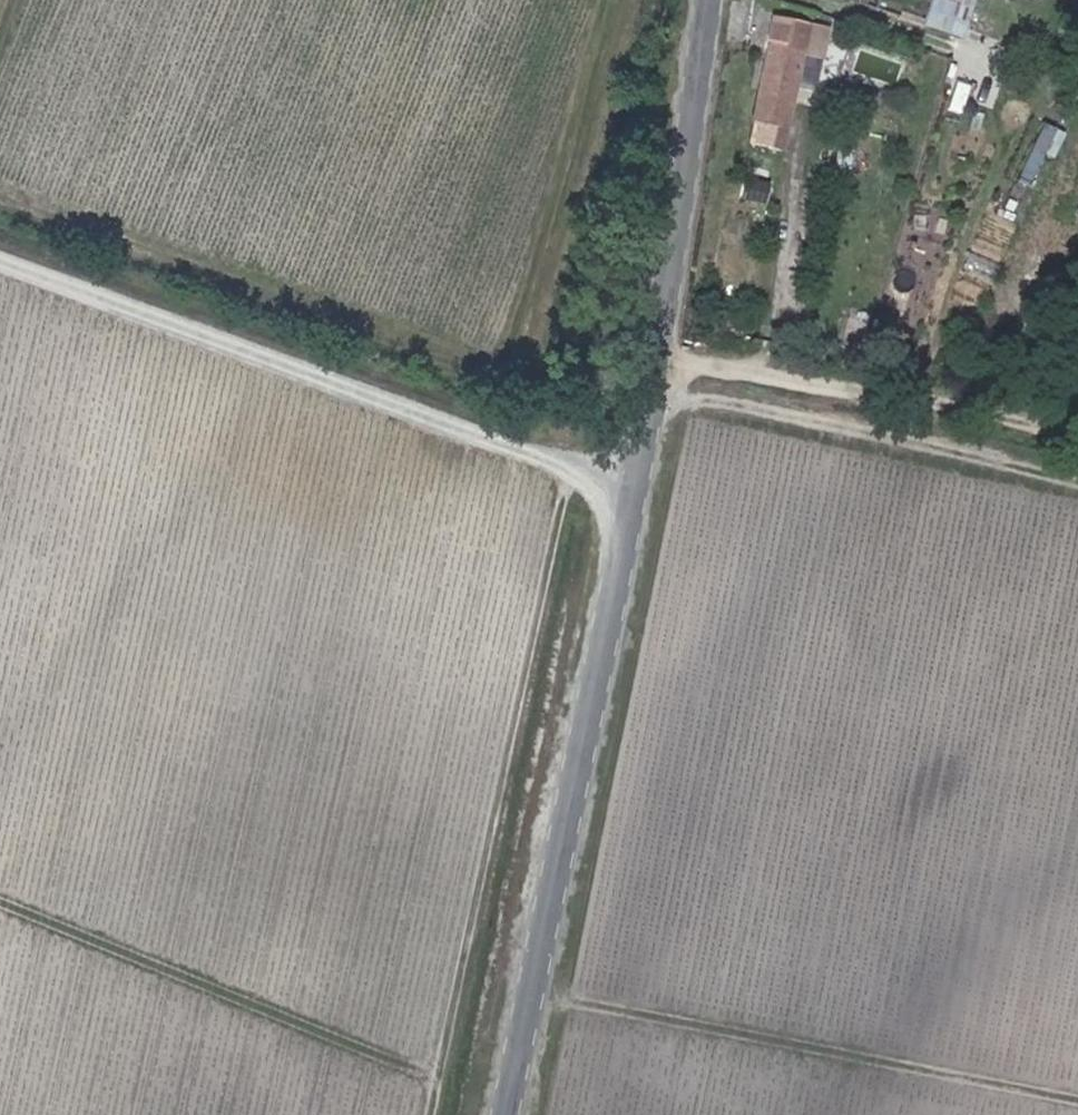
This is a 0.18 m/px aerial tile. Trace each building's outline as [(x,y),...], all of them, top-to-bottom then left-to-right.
[(810,24),(776,17),(772,40),(774,41),(764,88),(760,118),(779,122),(774,145),(785,147),(810,24)] [(1041,121),(1015,173),(1035,183),(1061,131),(1041,121)]
